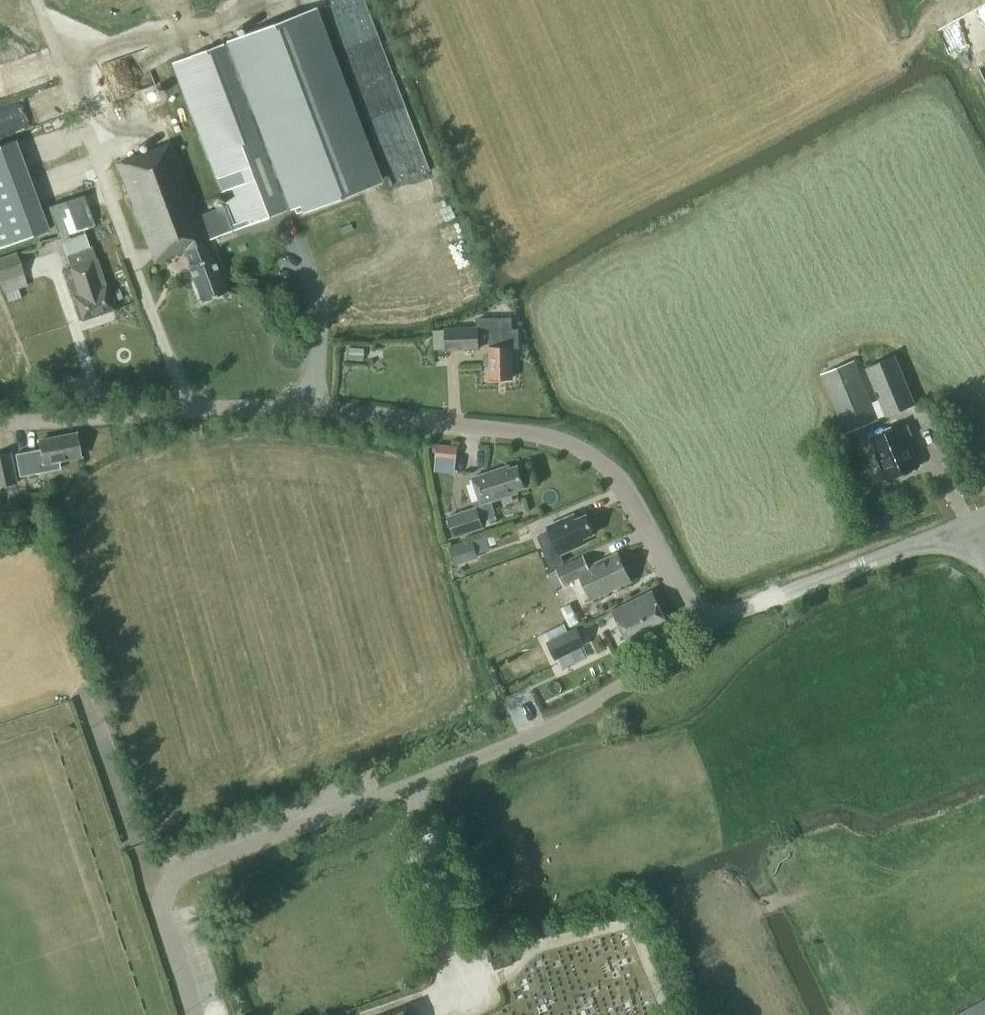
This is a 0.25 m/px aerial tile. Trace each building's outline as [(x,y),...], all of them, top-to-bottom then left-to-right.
[(174,61),(230,204),(200,215),(171,143),(118,163),(155,260),(184,249),(190,264),(188,264),(202,301),(226,292),(212,255),(211,256),(205,241),(210,240),(209,239),(299,205),(302,210),(377,182),(312,10),(174,61)] [(42,241),(95,225),(85,192),(31,208),(42,241)] [(75,298),(83,319),(113,309),(106,286),(97,258),(96,258),(92,245),(73,252),(66,254),(71,267),(64,269),(74,298),(75,298)] [(0,258),(0,281),(1,281),(6,293),(28,285),(16,252),(0,258)] [(478,318),(478,326),(446,328),(447,349),(479,348),(479,332),(491,332),(491,346),(490,346),(490,365),(492,365),(492,378),(512,378),(511,365),(513,365),(513,346),(520,346),(520,326),(512,326),(511,318),(478,318)] [(886,416),(916,404),(896,354),(866,367),(886,416)] [(846,432),(879,419),(855,360),(822,373),(846,432)] [(904,435),(911,432),(912,434),(913,434),(909,424),(873,438),(878,450),(877,450),(889,478),(918,466),(911,449),(912,446),(910,440),(907,439),(906,438),(905,438),(904,435)] [(76,433),(39,440),(41,449),(25,452),(29,474),(60,467),(59,460),(80,455),(76,433)] [(437,443),(436,454),(457,457),(458,446),(437,443)] [(16,482),(10,453),(0,454),(0,485),(16,482)] [(509,465),(473,477),(482,506),(477,507),(480,517),(495,512),(491,501),(518,492),(517,489),(525,487),(518,465),(510,468),(509,465)] [(480,517),(477,507),(449,517),(456,536),(483,527),(481,521),(480,517)] [(483,527),(498,522),(495,512),(480,517),(481,521),(483,527)] [(551,568),(564,562),(561,553),(586,542),(584,537),(594,532),(587,515),(576,519),(574,514),(547,526),(549,531),(537,536),(551,568)] [(479,557),(472,538),(449,546),(456,565),(479,557)] [(564,584),(581,576),(592,599),(631,581),(618,553),(589,566),(584,556),(557,569),(564,584)] [(557,569),(547,574),(554,589),(564,584),(557,569)] [(614,610),(633,648),(671,628),(652,591),(614,610)] [(580,622),(571,603),(563,607),(571,625),(580,622)] [(586,645),(577,626),(568,631),(565,623),(546,632),(550,639),(547,641),(556,659),(586,645)] [(957,1014),(984,1014),(984,1000),(957,1014)]
